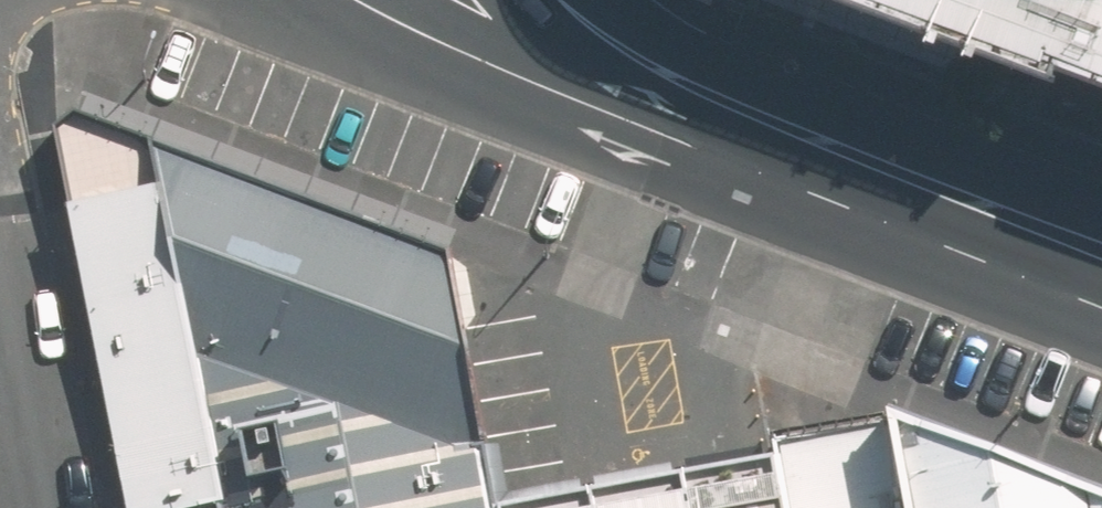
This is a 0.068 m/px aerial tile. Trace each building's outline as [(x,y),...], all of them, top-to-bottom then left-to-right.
[(1054,53),(1055,42),(1101,60),(1101,0),(910,0),(1054,53)] [(217,507),(496,507),(446,259),(76,119),(61,132),(135,507),(189,507),(216,503),(217,507)] [(884,421),(767,442),(770,470),(777,507),(1101,507),(1101,504),(884,421)] [(770,470),(564,507),(777,507),(770,470)]
